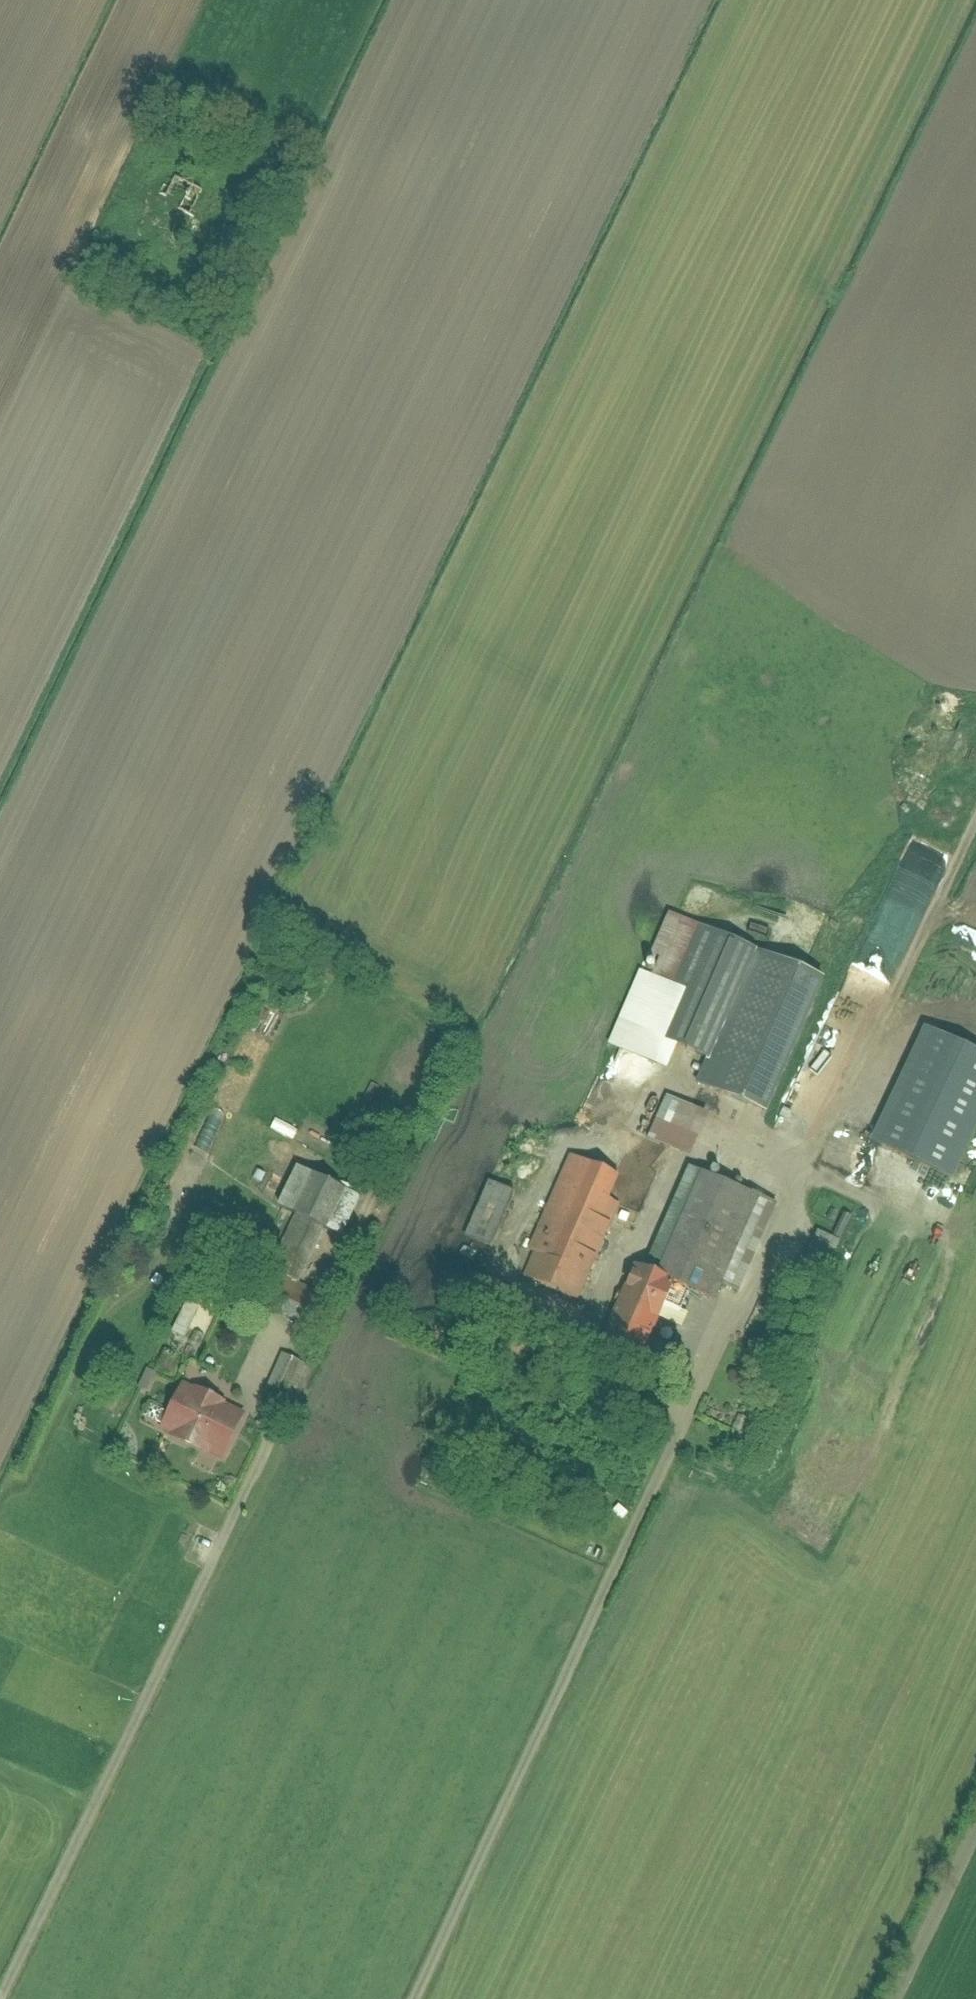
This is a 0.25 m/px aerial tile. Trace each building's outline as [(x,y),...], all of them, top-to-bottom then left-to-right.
[(607,1051),(699,1089),(760,1115),(817,979),(696,929),(670,991),(638,977),(607,1051)] [(697,1115),(665,1099),(649,1131),(681,1147),(697,1115)] [(756,1185),(697,1161),(651,1273),(636,1267),(603,1347),(642,1363),(671,1294),(705,1309),(756,1185)] [(280,1202),(293,1208),(264,1269),(276,1275),(265,1298),(307,1318),(320,1290),(297,1280),(325,1220),(343,1228),(360,1191),(299,1163),(280,1202)] [(583,1184),(562,1175),(520,1277),(584,1303),(624,1205),(610,1199),(619,1177),(591,1166),(583,1184)] [(796,1265),(819,1276),(834,1245),(811,1234),(796,1265)] [(465,1271),(452,1301),(487,1318),(501,1288),(465,1271)] [(312,1353),(284,1339),(258,1393),(286,1407),(312,1353)] [(243,1417),(183,1388),(163,1429),(223,1458),(243,1417)]
